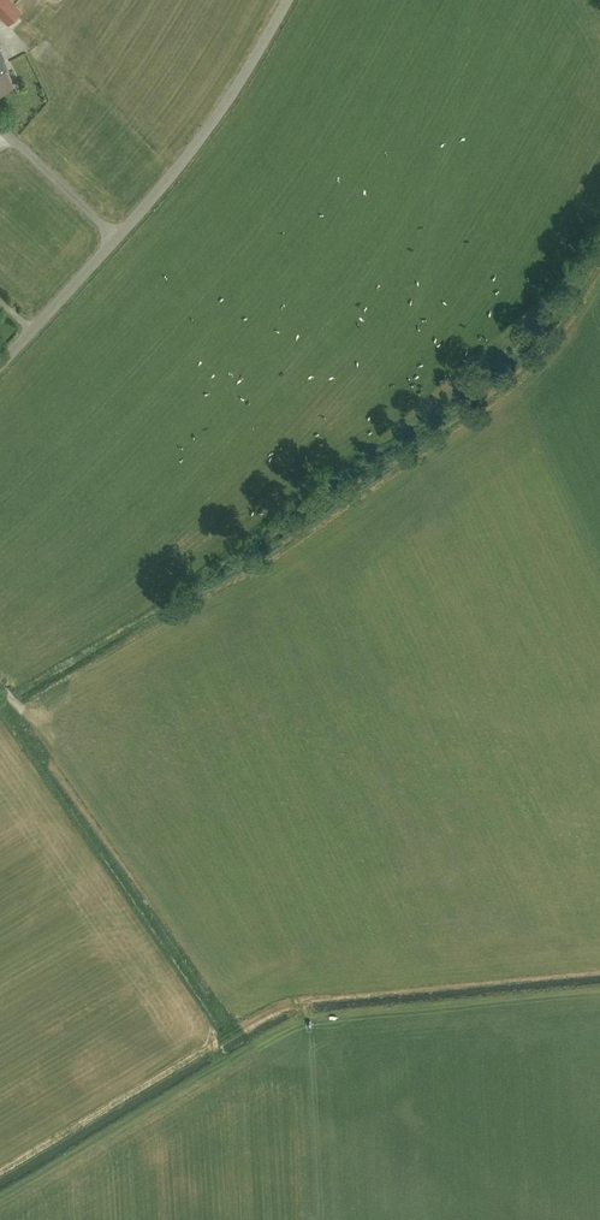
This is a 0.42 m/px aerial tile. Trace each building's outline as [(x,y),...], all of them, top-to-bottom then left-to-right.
[(8,25),(21,13),(22,13),(22,12),(11,0),(0,0),(0,17),(8,25)] [(13,87),(6,72),(7,71),(0,54),(0,93),(13,87)] [(102,678),(111,685),(115,680),(106,673),(102,678)]
